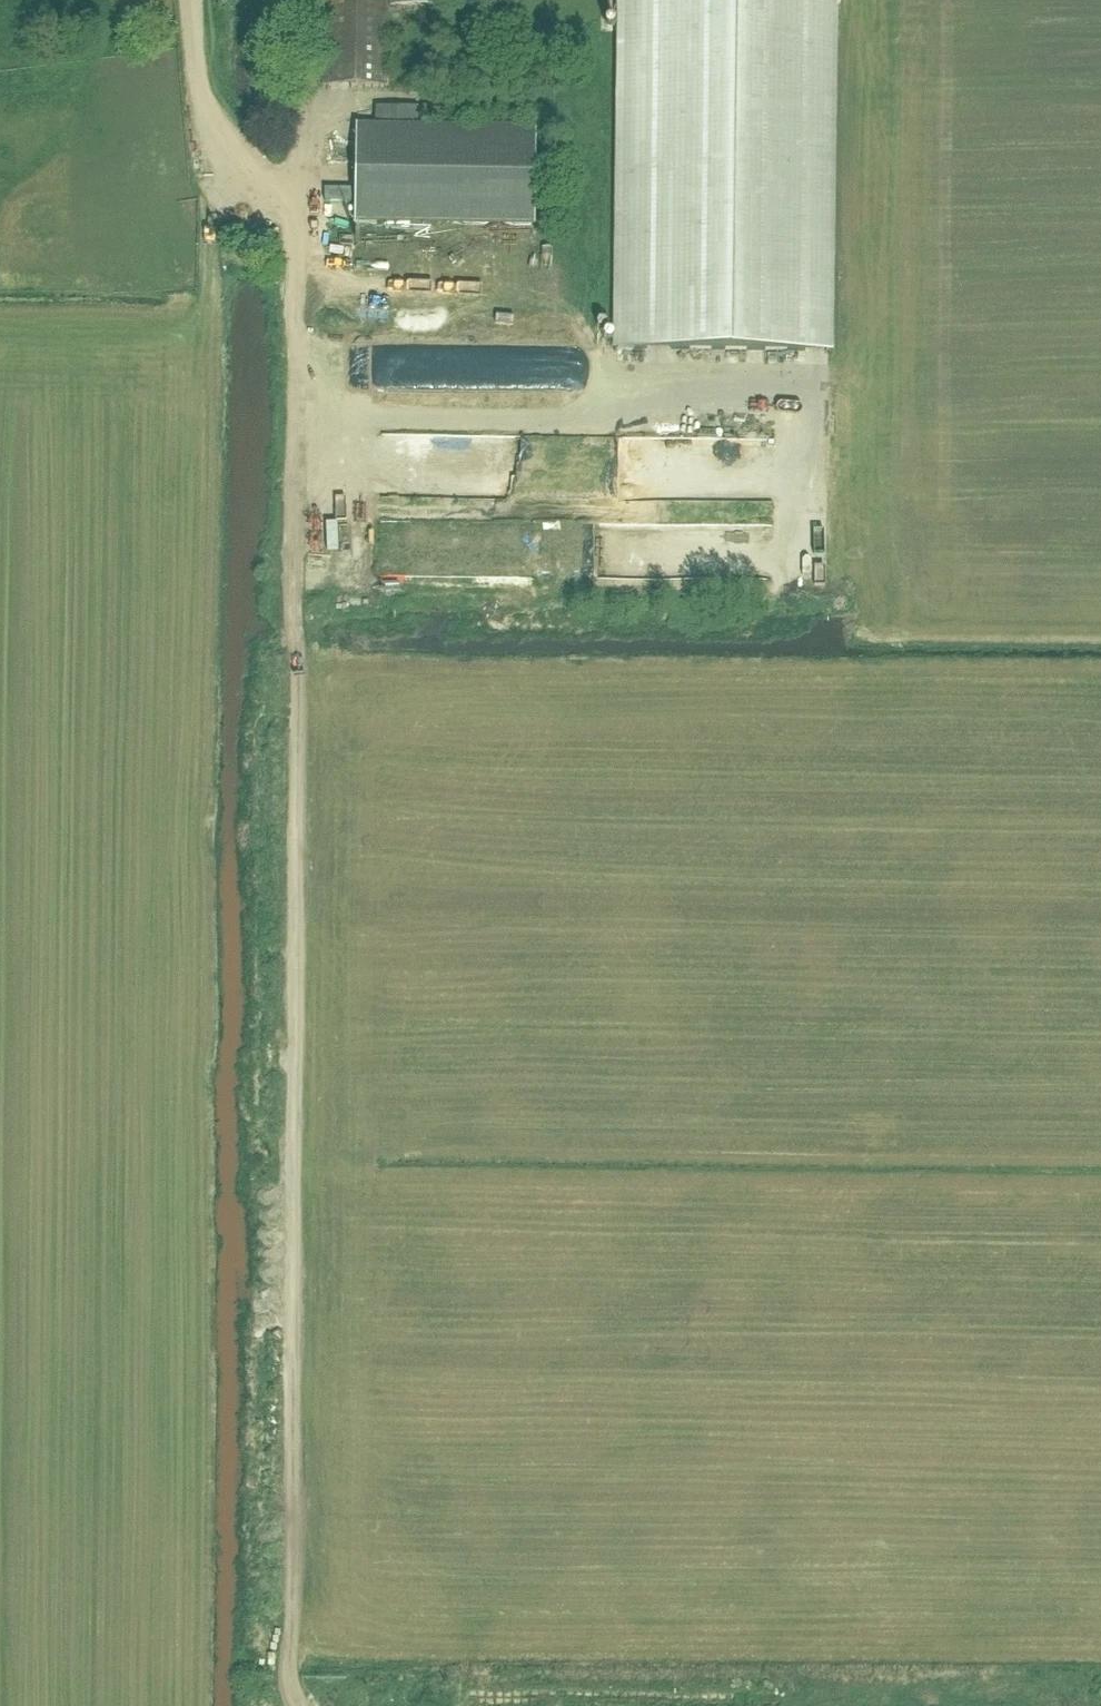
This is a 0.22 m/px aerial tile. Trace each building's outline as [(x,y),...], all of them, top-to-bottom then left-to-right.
[(321,87),(384,87),(385,0),(321,0),(321,87)] [(610,350),(820,355),(829,1),(802,1),(802,0),(618,0),(610,350)] [(533,130),(352,127),(351,219),(531,221),(533,130)]
